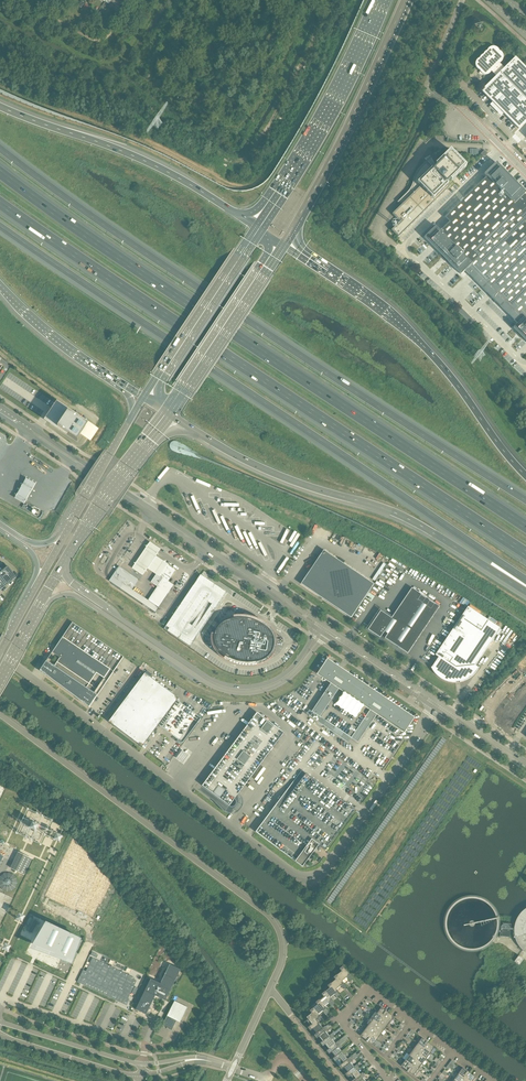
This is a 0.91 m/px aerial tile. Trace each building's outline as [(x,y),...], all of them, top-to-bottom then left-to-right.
[(502,56),(494,48),(493,49),(492,48),(477,64),(478,65),(477,65),(481,70),(481,71),(481,72),(481,73),(482,73),(483,73),(483,72),(484,73),(485,72),(486,73),(487,73),(488,73),(489,73),(490,73),(490,72),(490,71),(490,70),(489,70),(490,70),(496,76),(481,91),(518,129),(525,121),(525,68),(515,57),(504,68),(498,62),(502,58),(501,57),(502,56)] [(391,230),(394,233),(398,237),(450,187),(446,183),(450,180),(451,181),(466,166),(450,150),(435,165),(437,166),(433,170),(426,162),(420,167),(419,168),(418,170),(417,171),(416,172),(416,173),(415,175),(415,176),(414,178),(414,179),(413,183),(412,184),(412,185),(411,187),(410,188),(410,189),(409,191),(408,192),(407,193),(397,202),(398,203),(398,202),(401,206),(392,214),(399,221),(401,220),(391,230)] [(447,261),(461,275),(465,271),(517,324),(513,328),(525,341),(525,196),(524,194),(525,193),(496,163),(484,175),(486,177),(456,207),(455,206),(452,209),(453,210),(445,218),(449,222),(440,231),(435,227),(424,238),(447,261)] [(469,323),(473,319),(460,306),(456,310),(469,323)] [(79,440),(81,436),(83,437),(90,442),(99,430),(86,422),(85,423),(60,407),(56,404),(45,420),(56,427),(68,435),(77,442),(79,440)] [(22,504),(24,505),(26,502),(35,485),(26,480),(14,500),(22,504)] [(32,509),(24,504),(22,507),(30,512),(32,509)] [(160,550),(150,543),(139,559),(132,570),(143,577),(148,570),(155,575),(164,563),(156,557),(160,550)] [(337,609),(351,618),(374,584),(323,550),(302,584),(328,601),(327,602),(335,607),(336,606),(338,608),(337,609)] [(170,590),(173,586),(173,585),(170,583),(168,581),(175,570),(167,565),(166,564),(164,563),(156,574),(155,575),(151,582),(157,587),(158,587),(164,591),(168,594),(168,593),(170,590)] [(7,566),(2,569),(11,580),(16,576),(7,566)] [(120,567),(117,566),(119,567),(117,570),(110,579),(109,581),(108,580),(107,580),(111,583),(111,584),(120,591),(153,613),(155,612),(156,611),(158,607),(150,602),(148,601),(148,600),(147,599),(146,599),(140,595),(135,592),(134,591),(132,590),(135,586),(135,585),(137,583),(139,580),(120,567)] [(2,569),(0,571),(0,575),(7,583),(11,580),(2,569)] [(190,648),(227,594),(200,576),(166,627),(164,630),(190,648)] [(148,601),(158,607),(168,594),(158,587),(148,601)] [(385,638),(408,654),(439,607),(412,588),(391,618),(380,611),(368,629),(380,638),(383,634),(386,636),(385,638)] [(438,657),(432,667),(431,668),(431,667),(432,669),(432,670),(433,672),(434,673),(435,674),(436,675),(437,676),(438,677),(440,678),(441,679),(442,680),(444,680),(445,681),(447,681),(448,682),(449,682),(451,682),(453,683),(454,683),(455,683),(456,683),(456,682),(455,682),(460,682),(459,682),(461,682),(462,682),(464,681),(466,680),(467,680),(469,679),(470,678),(471,677),(473,676),(474,675),(475,674),(476,673),(477,671),(477,670),(478,669),(479,667),(478,667),(478,668),(475,666),(500,629),(468,607),(435,655),(438,657)] [(220,624),(219,626),(218,627),(218,628),(217,629),(216,630),(216,631),(215,632),(215,633),(215,634),(214,635),(214,636),(214,638),(214,639),(214,640),(214,642),(215,643),(215,644),(215,646),(216,647),(217,648),(217,649),(218,650),(219,651),(220,652),(221,653),(222,654),(223,655),(225,657),(227,658),(228,658),(230,659),(232,660),(234,661),(235,661),(237,662),(239,662),(241,663),(243,663),(244,663),(247,663),(249,663),(251,663),(252,663),(254,663),(256,662),(258,662),(260,661),(261,661),(262,661),(263,660),(265,659),(266,659),(267,658),(268,657),(269,656),(269,655),(270,654),(271,653),(272,652),(272,651),(273,649),(273,648),(274,646),(274,645),(274,644),(274,642),(274,641),(274,640),(273,638),(273,637),(273,636),(272,635),(272,634),(271,634),(270,632),(269,630),(268,630),(267,629),(266,628),(265,626),(263,625),(262,624),(261,624),(259,623),(256,622),(254,621),(252,620),(251,620),(249,619),(247,619),(244,619),(242,618),(241,618),(239,618),(237,618),(235,619),(233,619),(231,619),(228,620),(227,621),(226,621),(225,622),(224,622),(222,623),(221,624),(220,624)] [(56,646),(40,671),(89,708),(123,657),(72,623),(56,646)] [(400,730),(406,720),(409,715),(341,669),(331,663),(322,677),(327,681),(331,683),(312,712),(313,712),(309,717),(348,743),(351,738),(358,743),(377,714),(400,730)] [(145,674),(109,722),(108,722),(142,747),(179,699),(145,673),(145,674)] [(257,713),(238,738),(247,744),(260,754),(265,758),(284,733),(257,713)] [(228,751),(227,753),(236,759),(249,770),(254,773),(265,758),(260,754),(247,744),(238,738),(232,746),(231,746),(228,750),(228,751)] [(227,753),(210,775),(219,782),(237,796),(238,794),(254,773),(249,770),(236,759),(227,753)] [(281,798),(267,817),(255,832),(302,867),(318,845),(325,850),(331,842),(355,810),(346,804),(306,773),(306,774),(305,773),(302,771),(301,771),(286,791),(281,798)] [(219,782),(210,775),(201,787),(199,790),(219,805),(228,812),(229,812),(230,812),(231,812),(231,811),(232,811),(232,810),(232,809),(231,808),(229,806),(237,796),(219,782)] [(39,829),(33,826),(30,832),(36,835),(39,829)] [(63,840),(57,837),(54,843),(57,845),(60,846),(63,840)] [(19,853),(11,869),(24,875),(32,859),(19,853)] [(0,888),(1,888),(2,889),(2,890),(3,890),(4,891),(5,891),(6,891),(7,891),(8,891),(9,891),(10,891),(11,891),(12,891),(12,890),(13,890),(14,889),(15,889),(15,888),(16,887),(16,886),(16,885),(17,885),(17,884),(17,883),(17,882),(17,881),(17,880),(17,879),(16,878),(15,877),(15,876),(14,876),(13,875),(13,874),(12,874),(11,874),(10,873),(9,873),(8,873),(7,873),(6,873),(5,874),(4,874),(3,874),(2,875),(1,876),(0,877),(0,887),(0,888)] [(525,910),(522,913),(521,915),(519,917),(518,919),(517,922),(516,924),(515,927),(515,929),(514,932),(515,935),(515,937),(516,940),(517,942),(518,945),(519,947),(522,951),(525,954),(525,910)] [(19,919),(22,920),(25,914),(22,913),(19,911),(16,917),(19,919)] [(24,946),(50,955),(60,959),(61,960),(72,964),(76,953),(81,938),(41,918),(24,946)] [(501,937),(510,938),(511,924),(502,923),(501,937)] [(2,948),(8,950),(11,944),(8,943),(4,942),(2,948)] [(87,972),(84,970),(78,983),(128,1006),(130,1000),(129,999),(132,993),(135,987),(137,981),(134,980),(135,978),(93,958),(87,972)] [(170,965),(160,983),(151,978),(136,1009),(146,1015),(155,996),(165,1001),(180,970),(172,966),(170,965)] [(342,972),(337,975),(342,981),(346,977),(346,978),(348,977),(351,980),(353,978),(350,975),(343,966),(339,969),(342,972)] [(336,980),(331,983),(336,989),(340,986),(342,985),(345,988),(347,987),(342,981),(337,975),(337,974),(333,977),(336,980)] [(330,988),(325,992),(330,998),(334,994),(336,993),(338,996),(340,994),(336,989),(331,983),(327,986),(330,988)] [(324,997),(319,1000),(324,1006),(328,1003),(330,1002),(333,1005),(335,1003),(330,998),(325,992),(325,991),(321,994),(324,997)] [(317,1005),(313,1009),(318,1014),(322,1011),(324,1010),(327,1013),(329,1012),(326,1008),(324,1006),(319,1000),(315,1002),(317,1005)] [(166,1028),(167,1029),(172,1031),(177,1020),(180,1022),(187,1007),(174,1001),(162,1026),(166,1028)] [(375,1012),(383,1018),(387,1012),(388,1012),(385,1010),(385,1011),(381,1007),(377,1013),(375,1012)] [(307,1021),(310,1025),(316,1021),(316,1020),(316,1019),(316,1020),(318,1018),(320,1021),(322,1019),(318,1014),(313,1009),(313,1008),(309,1011),(311,1014),(307,1017),(308,1019),(306,1021),(307,1021)] [(375,1012),(371,1018),(379,1024),(383,1018),(375,1012)] [(387,1012),(383,1018),(389,1023),(394,1017),(387,1012)] [(371,1018),(367,1023),(375,1029),(379,1024),(371,1018)] [(383,1018),(379,1024),(385,1028),(389,1023),(383,1018)] [(313,1029),(317,1033),(322,1028),(319,1024),(316,1020),(316,1021),(310,1025),(307,1027),(310,1031),(313,1029)] [(363,1029),(371,1035),(375,1029),(367,1023),(368,1025),(364,1030),(363,1029)] [(379,1024),(375,1029),(381,1034),(385,1028),(379,1024)] [(319,1036),(323,1041),(328,1036),(325,1032),(325,1031),(324,1030),(327,1028),(325,1026),(322,1028),(317,1033),(314,1035),(316,1039),(319,1036)] [(358,1035),(366,1040),(366,1041),(371,1035),(363,1029),(358,1035)] [(375,1029),(371,1035),(377,1039),(381,1034),(375,1029)] [(325,1044),(329,1048),(335,1044),(331,1039),(332,1039),(330,1038),(333,1036),(331,1034),(328,1036),(323,1041),(320,1043),(323,1046),(325,1044)] [(366,1041),(366,1040),(366,1041),(368,1043),(368,1042),(373,1045),(377,1039),(371,1035),(366,1041)] [(422,1038),(417,1043),(424,1048),(428,1042),(426,1041),(422,1038)] [(332,1052),(335,1056),(341,1051),(337,1047),(338,1047),(337,1046),(339,1043),(338,1041),(335,1044),(329,1048),(326,1051),(329,1054),(332,1052)] [(428,1042),(424,1048),(430,1053),(434,1047),(428,1042)] [(417,1043),(413,1049),(420,1054),(424,1048),(417,1043)] [(424,1048),(420,1054),(426,1058),(430,1053),(424,1048)] [(338,1060),(341,1064),(347,1059),(344,1055),(343,1053),(345,1051),(344,1049),(341,1051),(335,1056),(332,1058),(335,1062),(338,1060)] [(413,1049),(409,1055),(416,1059),(420,1054),(413,1049)] [(420,1054),(416,1059),(423,1065),(424,1065),(422,1064),(426,1058),(420,1054)] [(409,1055),(405,1060),(411,1065),(416,1059),(409,1055)] [(344,1067),(348,1072),(353,1067),(350,1063),(350,1062),(349,1061),(352,1059),(350,1057),(347,1059),(341,1064),(339,1066),(341,1070),(344,1067)] [(416,1059),(411,1065),(419,1071),(423,1065),(416,1059)] [(401,1066),(407,1071),(411,1065),(405,1060),(401,1066)] [(350,1075),(354,1079),(360,1075),(356,1070),(355,1069),(358,1067),(356,1065),(353,1067),(348,1072),(345,1074),(348,1077),(350,1075)] [(407,1071),(406,1071),(409,1073),(409,1072),(415,1077),(419,1071),(411,1065),(407,1071)] [(463,1068),(458,1074),(465,1078),(469,1072),(467,1071),(463,1068)] [(362,1078),(363,1078),(361,1076),(364,1074),(362,1072),(360,1075),(354,1079),(352,1080),(365,1080),(362,1078)] [(465,1078),(468,1080),(475,1080),(477,1078),(469,1073),(469,1072),(465,1078)]
